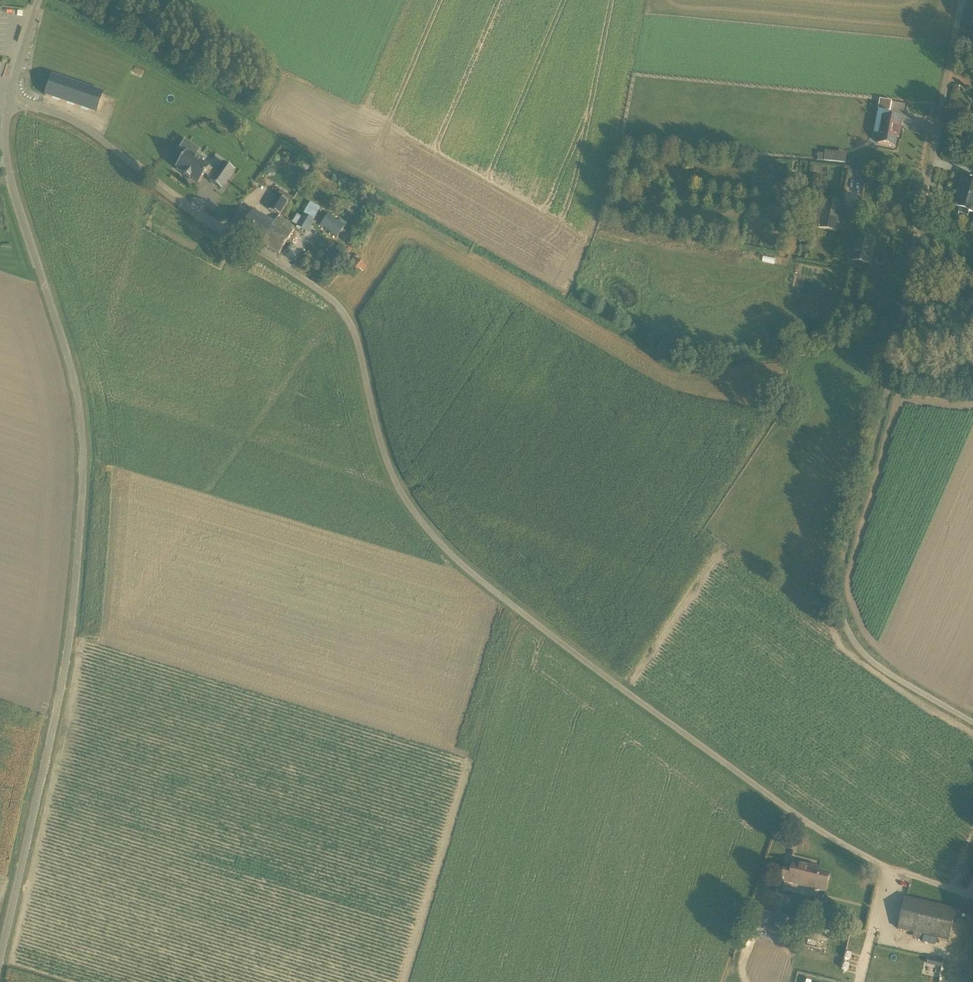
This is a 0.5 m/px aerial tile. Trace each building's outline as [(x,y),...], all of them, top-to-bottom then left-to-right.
[(103,93),(62,80),(51,76),(45,95),(96,112),(103,93)] [(880,100),(878,109),(890,111),(892,102),(880,100)] [(898,137),(902,120),(883,116),(878,143),(895,147),(896,137),(898,137)] [(846,162),(846,153),(826,152),(825,154),(818,153),(818,160),(846,162)] [(215,196),(229,178),(218,169),(210,180),(203,175),(204,175),(181,158),(169,174),(177,180),(177,181),(183,186),(184,185),(192,191),(199,182),(205,186),(204,188),(215,196)] [(963,177),(959,189),(962,190),(957,208),(972,213),(972,180),(963,177)] [(279,215),(288,201),(291,202),(294,198),(280,190),(277,195),(276,194),(268,209),(279,215)] [(838,232),(844,201),(824,198),(818,228),(838,232)] [(345,215),(351,206),(348,204),(343,200),(336,208),(345,215)] [(262,244),(275,223),(253,210),(240,231),(262,244)] [(314,220),(313,220),(303,214),(296,226),(306,232),(314,220)] [(337,237),(347,223),(341,219),(339,221),(328,214),(320,224),(337,237)] [(279,254),(292,233),(275,223),(262,244),(279,254)] [(873,248),(875,239),(871,238),(872,232),(856,228),(855,235),(858,236),(853,260),(870,264),(870,263),(873,247),(873,248)] [(354,256),(346,265),(355,273),(359,269),(363,264),(354,256)] [(812,871),(813,868),(794,863),(793,868),(785,866),(782,882),(825,893),(829,875),(812,871)] [(948,944),(953,919),(956,909),(905,898),(898,930),(923,935),(937,938),(940,939),(939,942),(948,944)] [(763,908),(759,923),(783,929),(787,914),(763,908)] [(795,922),(790,941),(791,942),(826,950),(830,930),(795,922)] [(937,975),(942,955),(844,934),(840,955),(937,975)] [(922,940),(922,943),(935,946),(937,938),(923,935),(922,940)]
